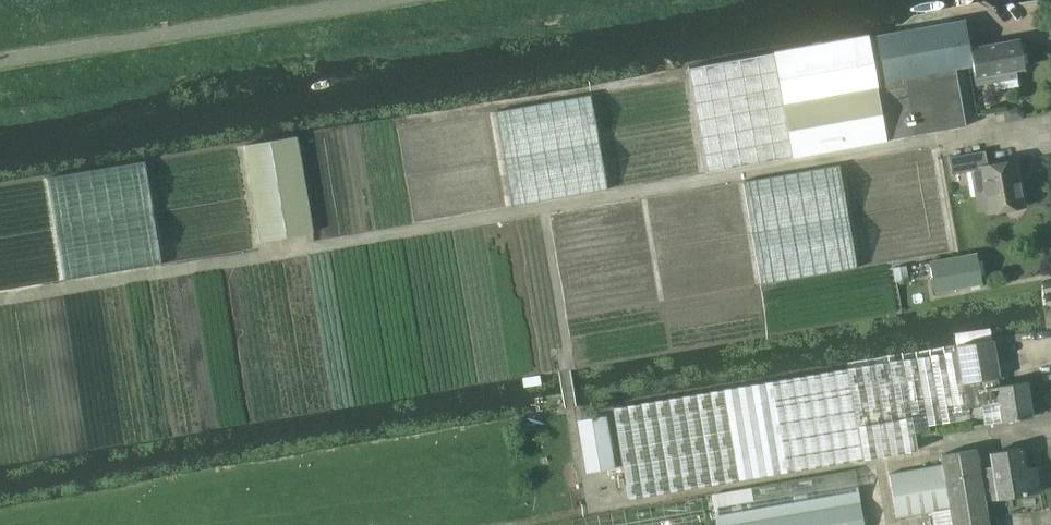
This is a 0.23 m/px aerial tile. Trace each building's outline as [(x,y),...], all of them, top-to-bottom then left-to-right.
[(979,85),(1020,78),(1018,70),(1027,69),(1022,40),(988,46),(971,49),(966,18),(774,51),(687,67),(706,172),(793,156),(793,157),(966,125),(955,69),(976,65),(979,85)] [(594,91),(497,106),(512,199),(609,184),(594,91)] [(1016,105),(1004,107),(1006,120),(1023,117),(1022,109),(1016,105)] [(262,240),(315,231),(298,135),(246,144),(262,240)] [(843,158),(857,262),(955,249),(942,145),(843,158)] [(991,210),(992,214),(1026,207),(1018,160),(990,165),(988,151),(952,157),(955,175),(984,170),(988,193),(980,195),(983,211),(991,210)] [(980,254),(932,262),(936,291),(985,283),(980,254)] [(894,267),(897,281),(908,279),(906,265),(894,267)] [(957,350),(613,407),(628,499),(919,450),(916,436),(973,426),(971,418),(966,382),(998,377),(1000,376),(994,339),(994,338),(956,345),(957,350)] [(543,384),(541,374),(524,377),(526,387),(543,384)] [(998,377),(966,382),(971,418),(986,415),(988,423),(1035,415),(1029,382),(1000,387),(998,377)] [(586,472),(615,467),(606,415),(576,419),(586,472)] [(934,524),(990,524),(986,499),(999,497),(1000,498),(1023,494),(1041,490),(1036,467),(1026,469),(1023,451),(1022,448),(991,454),(993,465),(980,467),(976,447),(940,454),(942,464),(889,474),(896,517),(931,511),(934,524)]
